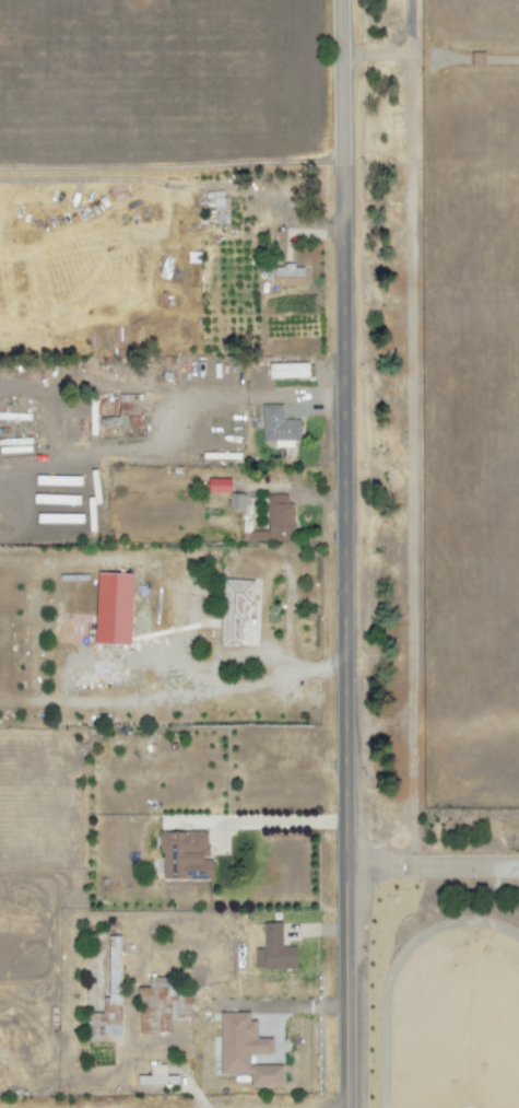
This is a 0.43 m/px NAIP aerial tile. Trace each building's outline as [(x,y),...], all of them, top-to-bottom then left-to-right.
[(209,224),(208,196),(234,196),(234,225),(209,224)] [(279,285),(279,265),(287,266),(287,261),(299,261),(299,266),(304,266),(305,285),(279,285)] [(273,378),(272,361),(315,362),(315,378),(273,378)] [(143,395),(118,394),(118,418),(100,418),(100,426),(142,426),(143,395)] [(266,442),(263,404),(287,404),(287,418),(306,418),(305,442),(266,442)] [(213,491),(213,476),(236,478),(236,491),(213,491)] [(234,510),(234,493),(249,494),(248,511),(234,510)] [(273,532),(272,520),(279,520),(280,493),(293,493),(293,501),(297,501),(297,533),(273,532)] [(130,645),(132,574),(96,573),(94,644),(130,645)] [(228,576),(260,579),(258,605),(249,604),(249,621),(246,621),(245,645),(216,644),(217,627),(225,628),(228,576)] [(207,832),(160,832),(160,880),(212,880),(212,858),(207,858),(207,832)] [(268,922),(286,923),(287,947),(302,946),(303,970),(269,968),(268,922)] [(121,1035),(120,937),(108,937),(108,999),(103,999),(103,1013),(86,1014),(86,1042),(109,1042),(109,1035),(121,1035)] [(145,1034),(141,987),(155,985),(155,976),(179,977),(178,985),(197,985),(198,1019),(176,1018),(176,1034),(145,1034)] [(220,1013),(220,1075),(250,1075),(250,1087),(282,1087),(282,1065),(249,1065),(249,1055),(272,1054),(272,1038),(256,1038),(256,1021),(249,1021),(249,1013),(220,1013)] [(140,1090),(140,1078),(160,1078),(160,1051),(179,1050),(179,1084),(158,1084),(158,1092),(140,1090)]
